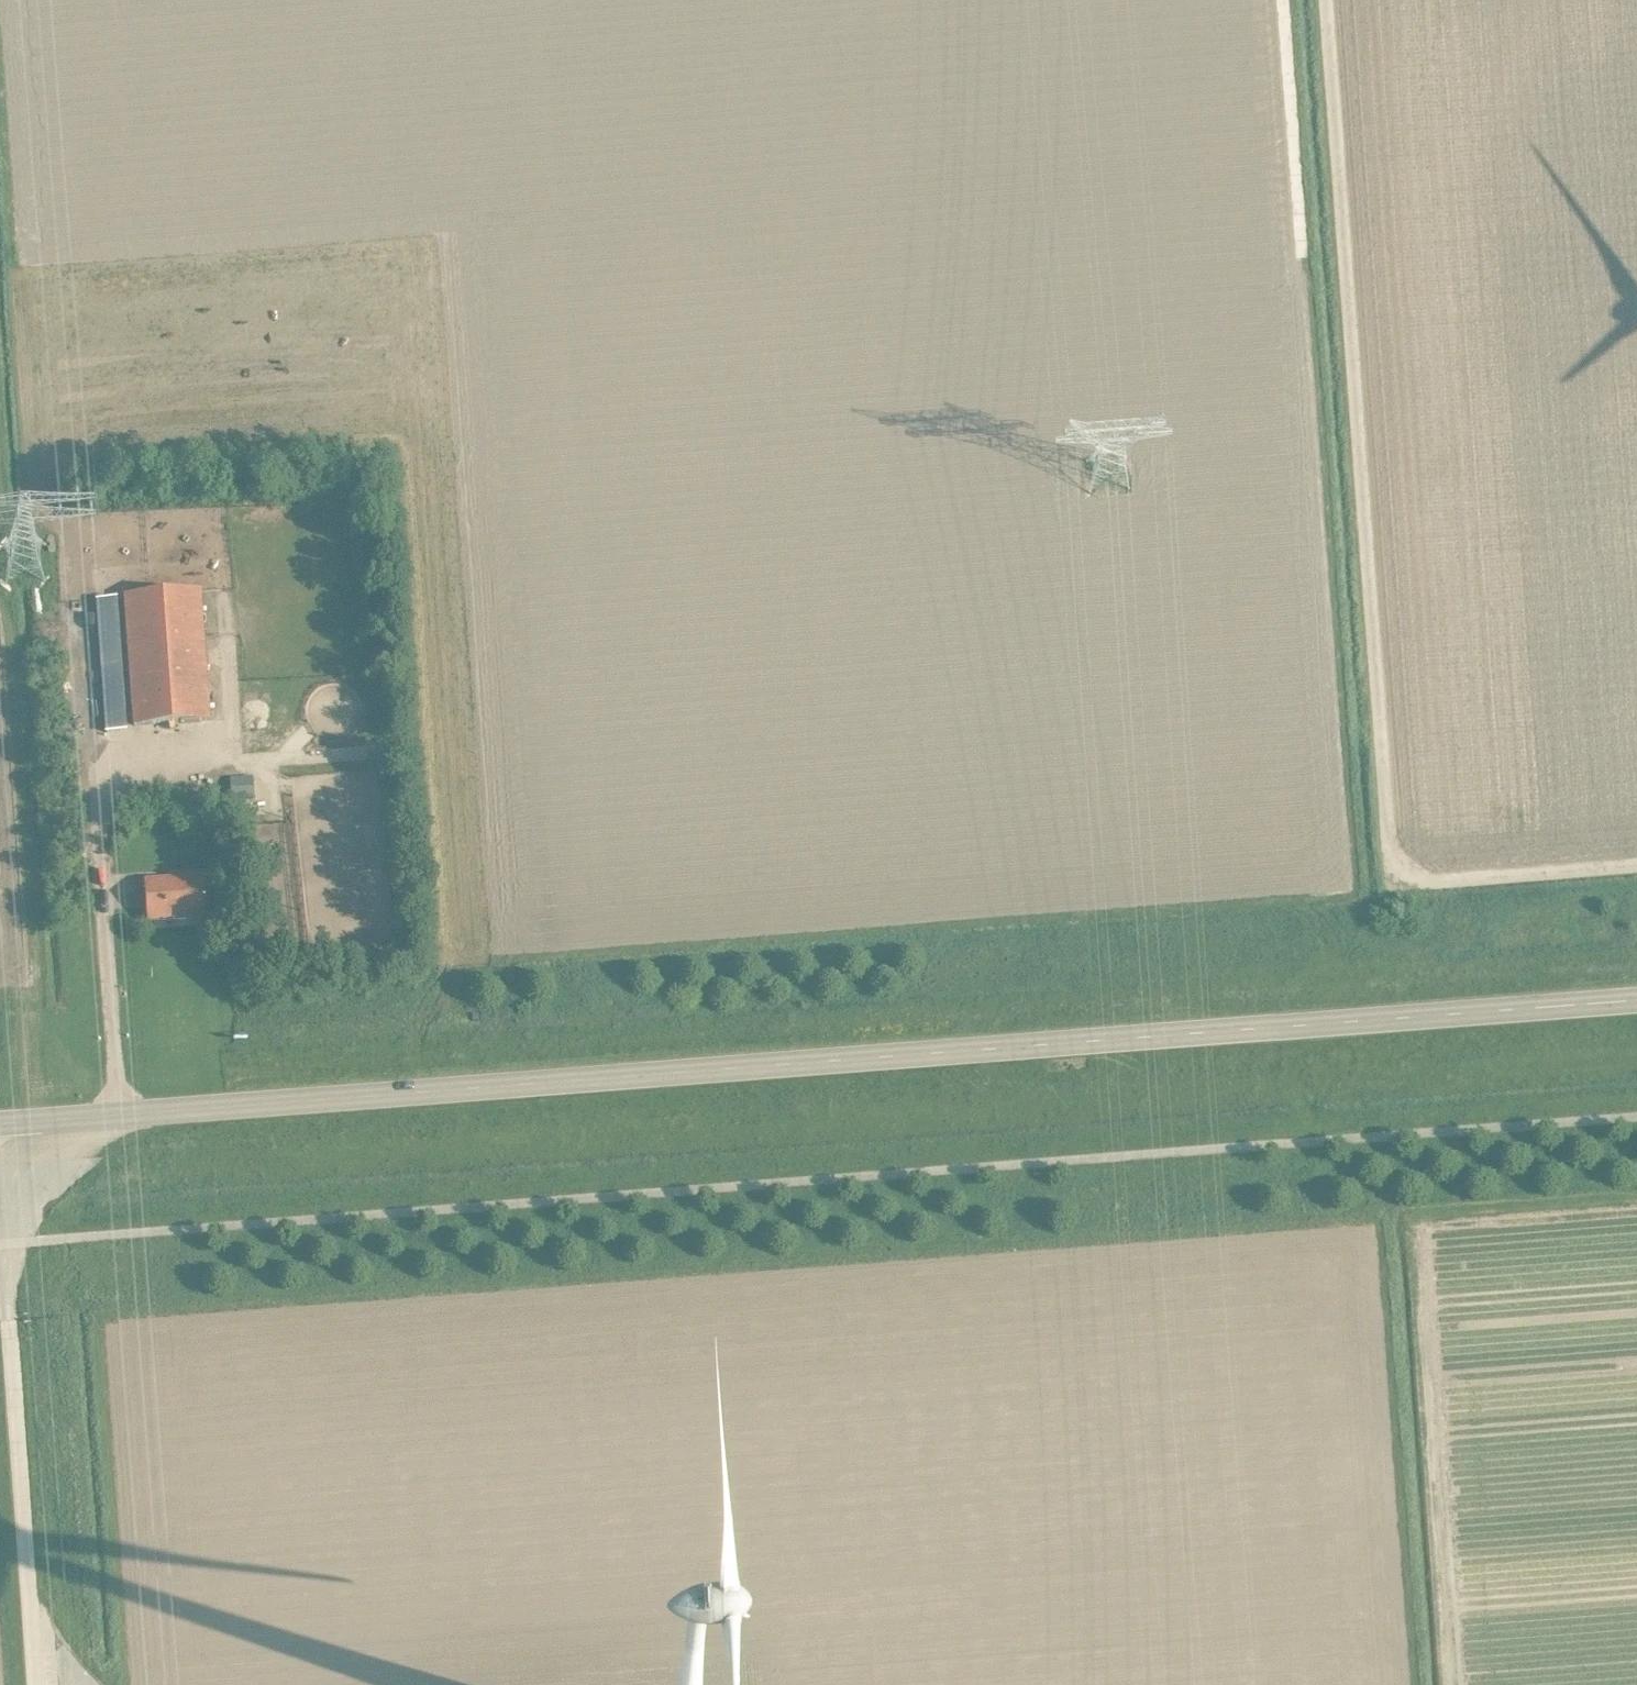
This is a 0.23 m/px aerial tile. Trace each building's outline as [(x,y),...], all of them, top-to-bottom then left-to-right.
[(124,597),(133,725),(208,720),(199,592),(124,597)] [(145,881),(148,921),(202,917),(199,877),(145,881)]
